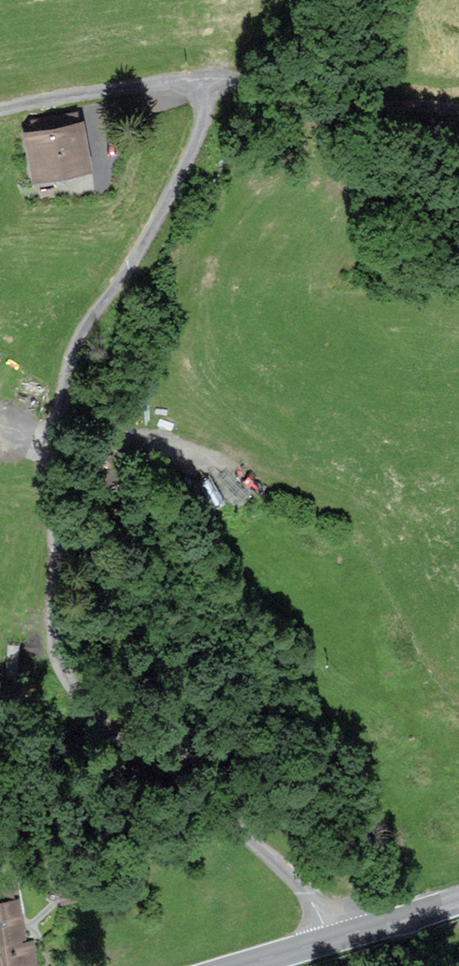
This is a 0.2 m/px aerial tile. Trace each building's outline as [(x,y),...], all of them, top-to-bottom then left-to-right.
[(80,122),(27,133),(35,175),(88,164),(80,122)] [(15,881),(0,884),(0,965),(35,965),(31,942),(25,943),(15,881)]
